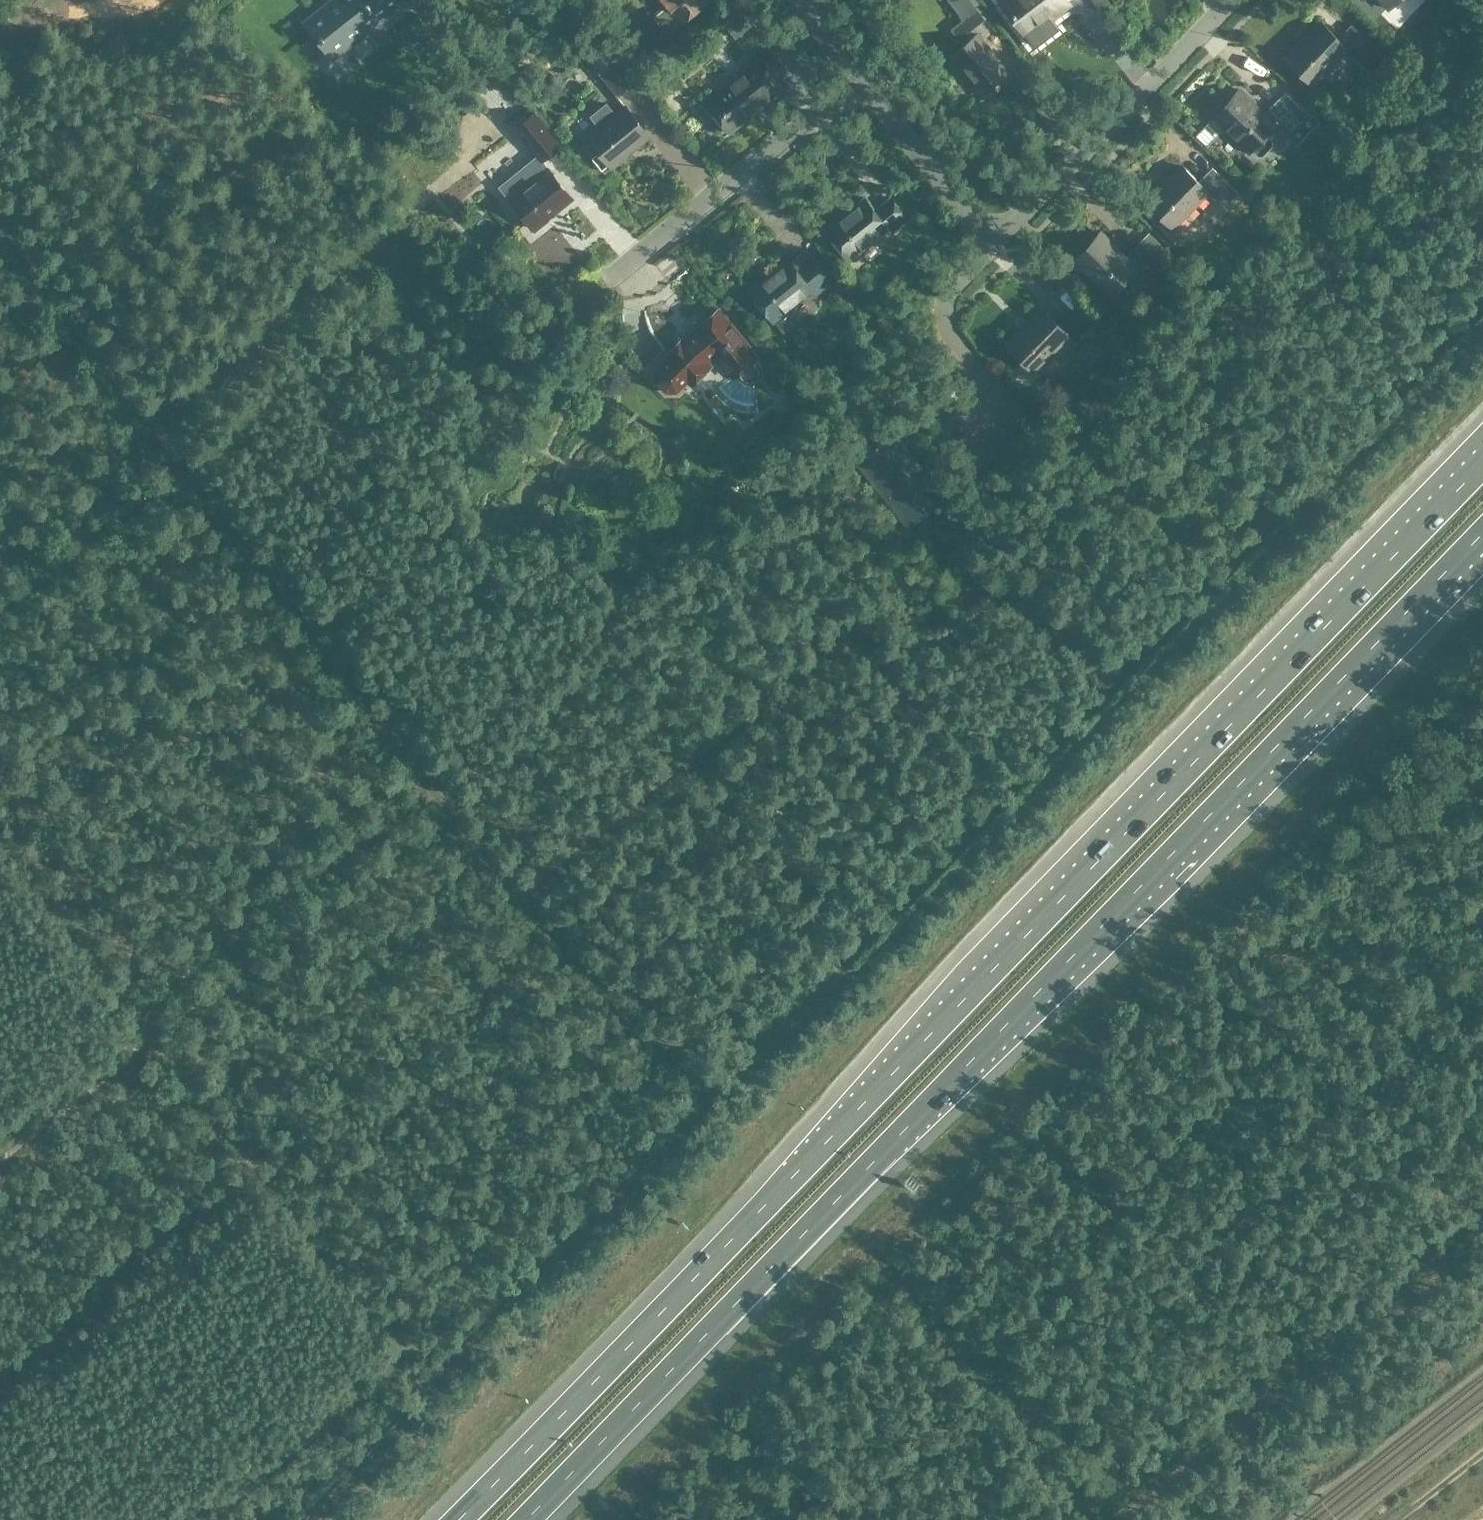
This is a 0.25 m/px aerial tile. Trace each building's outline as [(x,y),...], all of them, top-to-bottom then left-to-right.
[(381,21),(402,4),(399,0),(337,0),(336,0),(338,2),(330,9),(329,6),(308,23),(333,54),(379,18),(381,21)] [(666,9),(655,18),(668,34),(679,25),(710,1),(709,0),(706,2),(704,0),(659,0),(666,9)] [(985,19),(971,0),(948,0),(964,20),(951,30),(959,40),(985,19)] [(1047,17),(1052,13),(1055,16),(1070,4),(1067,0),(1011,0),(1005,5),(1036,46),(1056,30),(1047,17)] [(1389,9),(1397,0),(1380,0),(1389,9)] [(748,27),(748,22),(740,14),(726,26),(736,38),(748,27)] [(1383,54),(1370,41),(1353,24),(1338,39),(1321,23),(1308,35),(1311,37),(1302,47),(1299,45),(1287,58),(1315,85),(1349,50),(1355,56),(1369,69),(1383,54)] [(1010,75),(979,35),(951,56),(983,97),(1010,75)] [(754,64),(716,95),(705,104),(729,134),(741,125),(739,122),(763,102),(766,105),(780,93),(770,81),(785,69),(768,46),(751,60),(754,64)] [(618,98),(628,90),(611,68),(601,76),(618,98)] [(1273,141),(1267,135),(1277,125),(1283,130),(1290,123),(1294,128),(1302,120),(1281,99),(1266,114),(1263,112),(1261,114),(1252,105),(1254,103),(1241,90),(1214,118),(1250,153),(1252,150),(1258,156),(1264,156),(1273,146),(1273,141)] [(468,99),(457,104),(462,115),(473,109),(468,99)] [(616,114),(608,104),(591,117),(599,127),(588,136),(601,152),(594,158),(606,172),(650,137),(625,106),(616,114)] [(536,112),(516,128),(538,157),(541,161),(542,160),(561,145),(536,112)] [(541,161),(538,157),(500,187),(511,199),(535,229),(573,199),(549,169),(542,160),(541,161)] [(1239,193),(1214,169),(1199,184),(1182,167),(1170,179),(1172,182),(1163,191),(1161,189),(1148,202),(1175,228),(1209,194),(1216,200),(1221,194),(1230,202),(1239,193)] [(876,211),(866,198),(852,209),(854,212),(829,231),(827,229),(825,230),(849,260),(889,229),(893,234),(909,221),(891,199),(876,211)] [(1114,246),(1102,234),(1075,261),(1109,295),(1137,267),(1143,273),(1158,258),(1142,242),(1126,258),(1124,256),(1121,258),(1112,249),(1114,246)] [(790,309),(812,291),(816,295),(832,282),(815,260),(799,272),(789,260),(775,271),(777,273),(752,293),(750,290),(748,292),(772,322),(775,321),(783,332),(798,320),(790,309)] [(656,301),(660,312),(670,309),(674,319),(682,316),(674,294),(656,301)] [(1075,343),(1090,328),(1074,311),(1058,327),(1041,310),(1029,323),(1031,325),(1022,334),(1020,332),(1007,345),(1034,372),(1069,337),(1075,343)] [(737,371),(717,387),(722,394),(726,398),(732,402),(738,404),(746,406),(756,406),(753,383),(758,381),(761,376),(762,370),(759,364),(754,358),(756,357),(718,311),(700,326),(702,329),(686,342),(683,339),(669,354),(664,348),(655,357),(645,367),(655,377),(655,379),(668,392),(677,392),(684,385),(683,384),(688,378),(692,382),(710,364),(707,361),(720,350),(737,371)] [(942,492),(895,433),(857,463),(878,489),(881,486),(908,519),(942,492)] [(752,506),(740,494),(730,503),(742,515),(752,506)]
